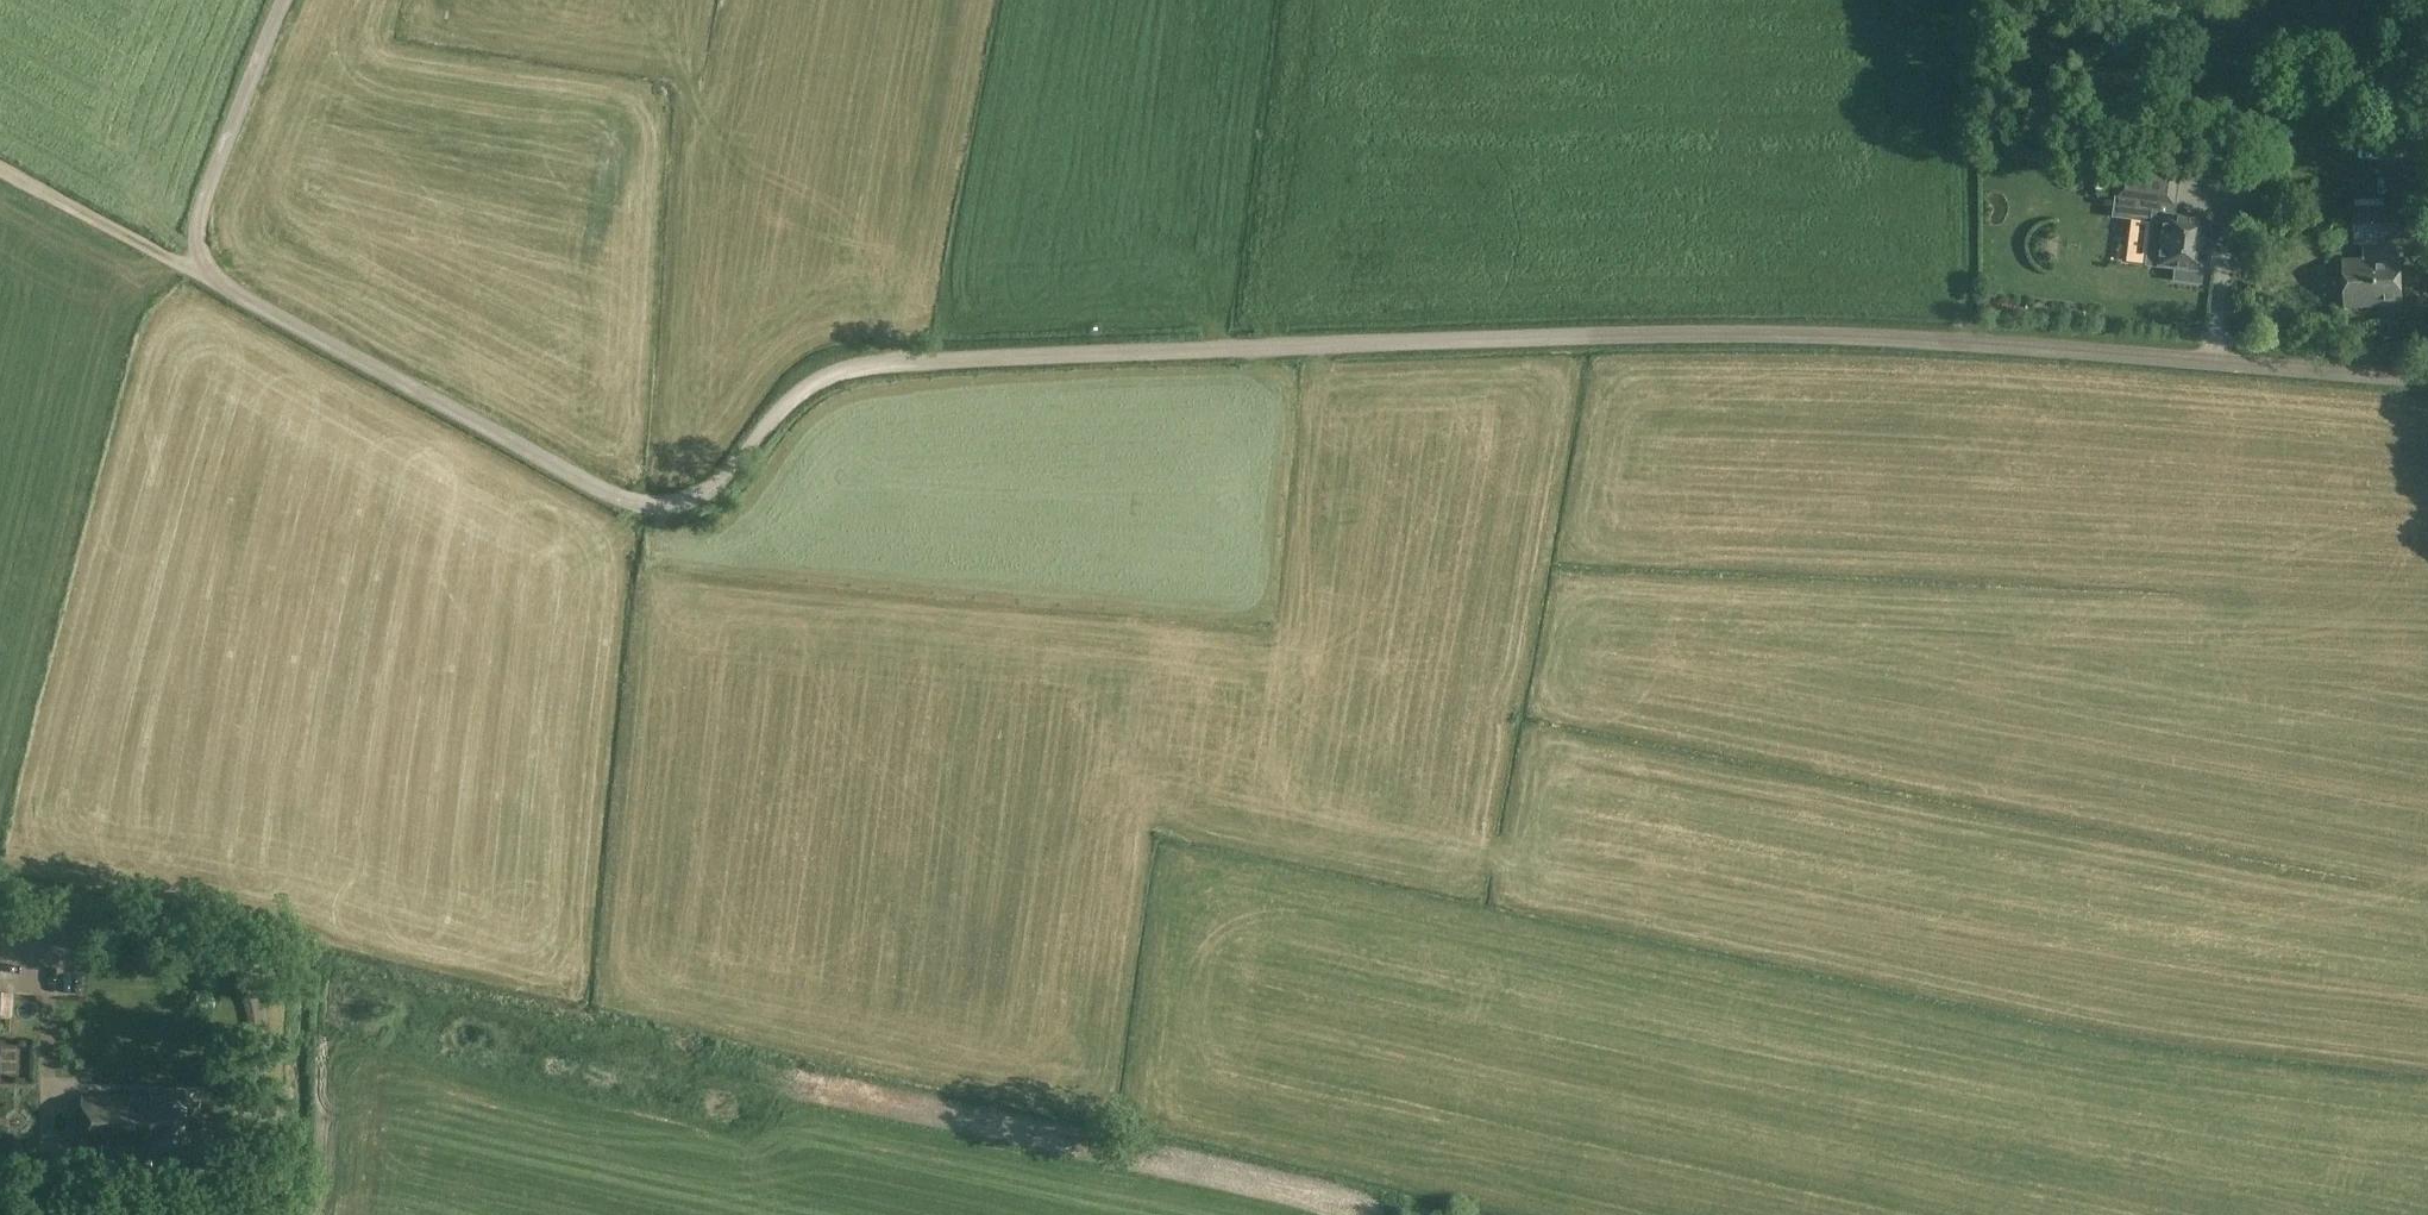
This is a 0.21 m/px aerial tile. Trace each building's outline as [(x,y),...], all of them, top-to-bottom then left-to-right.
[(2130,114),(2124,93),(2110,97),(2115,118),(2130,114)] [(2122,173),(2118,207),(2175,214),(2180,172),(2160,169),(2159,179),(2122,173)] [(2355,209),(2356,246),(2363,245),(2364,260),(2344,261),(2346,308),(2404,305),(2402,258),(2401,243),(2402,243),(2400,207),(2386,207),(2385,199),(2355,201),(2355,209)] [(2150,213),(2144,263),(2173,267),(2172,279),(2196,282),(2198,270),(2204,271),(2210,220),(2150,213)] [(10,994),(0,993),(0,1018),(14,1019),(15,995),(10,994)] [(83,1095),(82,1150),(101,1150),(101,1145),(149,1145),(149,1160),(200,1160),(202,1089),(150,1088),(150,1096),(83,1095)]
